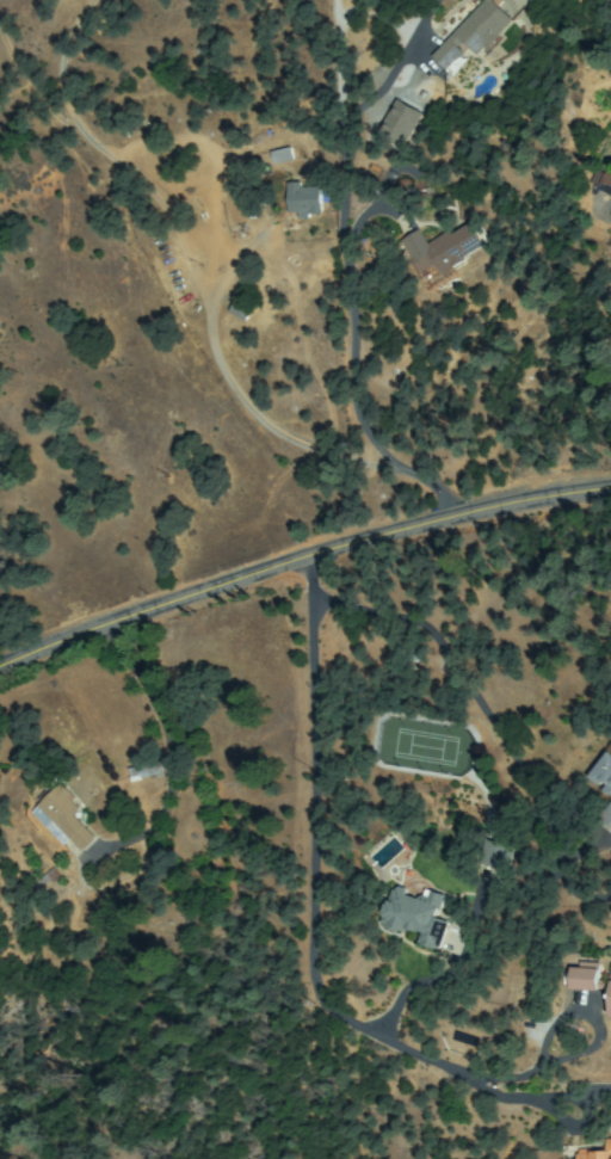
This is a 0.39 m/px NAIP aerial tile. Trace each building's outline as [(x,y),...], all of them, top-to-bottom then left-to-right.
[(467,39),(457,50),(463,55),(449,69),(436,56),(488,0),(512,24),(482,55),(467,39)] [(376,134),(402,147),(419,111),(394,99),(376,134)] [(424,112),(405,115),(403,101),(422,99),(424,112)] [(276,162),(273,152),(292,149),(294,160),(276,162)] [(607,171),(610,175),(610,197),(597,179),(607,171)] [(292,215),(294,187),(321,189),(319,216),(292,215)] [(434,278),(432,275),(440,270),(438,265),(424,275),(405,242),(420,233),(430,248),(475,222),(488,246),(434,278)] [(257,307),(246,321),(233,309),(243,296),(257,307)] [(591,776),(610,749),(610,792),(591,776)] [(130,770),(161,759),(165,772),(134,782),(130,770)] [(33,810),(61,785),(80,806),(70,814),(94,840),(84,851),(73,838),(66,845),(33,810)] [(603,815),(610,804),(610,822),(603,815)] [(444,898),(436,918),(448,924),(438,948),(421,942),(424,936),(385,920),(396,890),(422,901),(427,892),(444,898)] [(598,981),(610,982),(610,989),(573,988),(574,964),(599,966),(598,981)] [(579,1153),(610,1145),(610,1158),(580,1158),(579,1153)]
